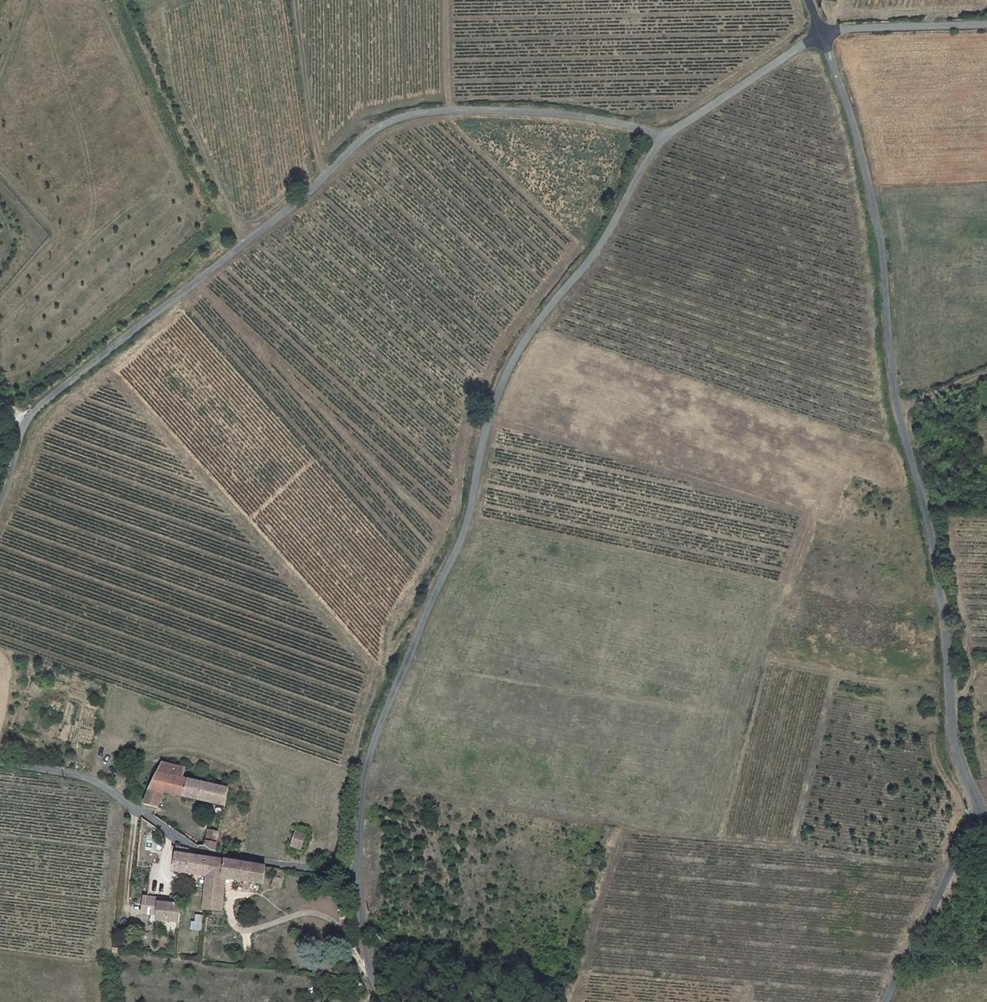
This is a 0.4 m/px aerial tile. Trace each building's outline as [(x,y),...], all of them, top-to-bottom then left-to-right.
[(161,760),(158,772),(154,789),(153,808),(167,811),(170,794),(225,806),(228,788),(182,777),(184,765),(161,760)] [(219,851),(223,831),(214,829),(211,847),(212,850),(219,851)] [(290,847),(301,851),(306,834),(295,830),(290,847)] [(209,878),(211,860),(195,857),(192,853),(186,848),(178,846),(174,871),(209,878)] [(267,869),(211,860),(209,878),(205,910),(207,910),(223,913),(227,880),(264,886),(267,869)] [(280,871),(273,888),(281,891),(285,872),(280,871)] [(180,925),(183,902),(173,901),(173,907),(161,906),(162,899),(148,898),(146,914),(154,915),(152,928),(159,929),(160,923),(180,925)]
